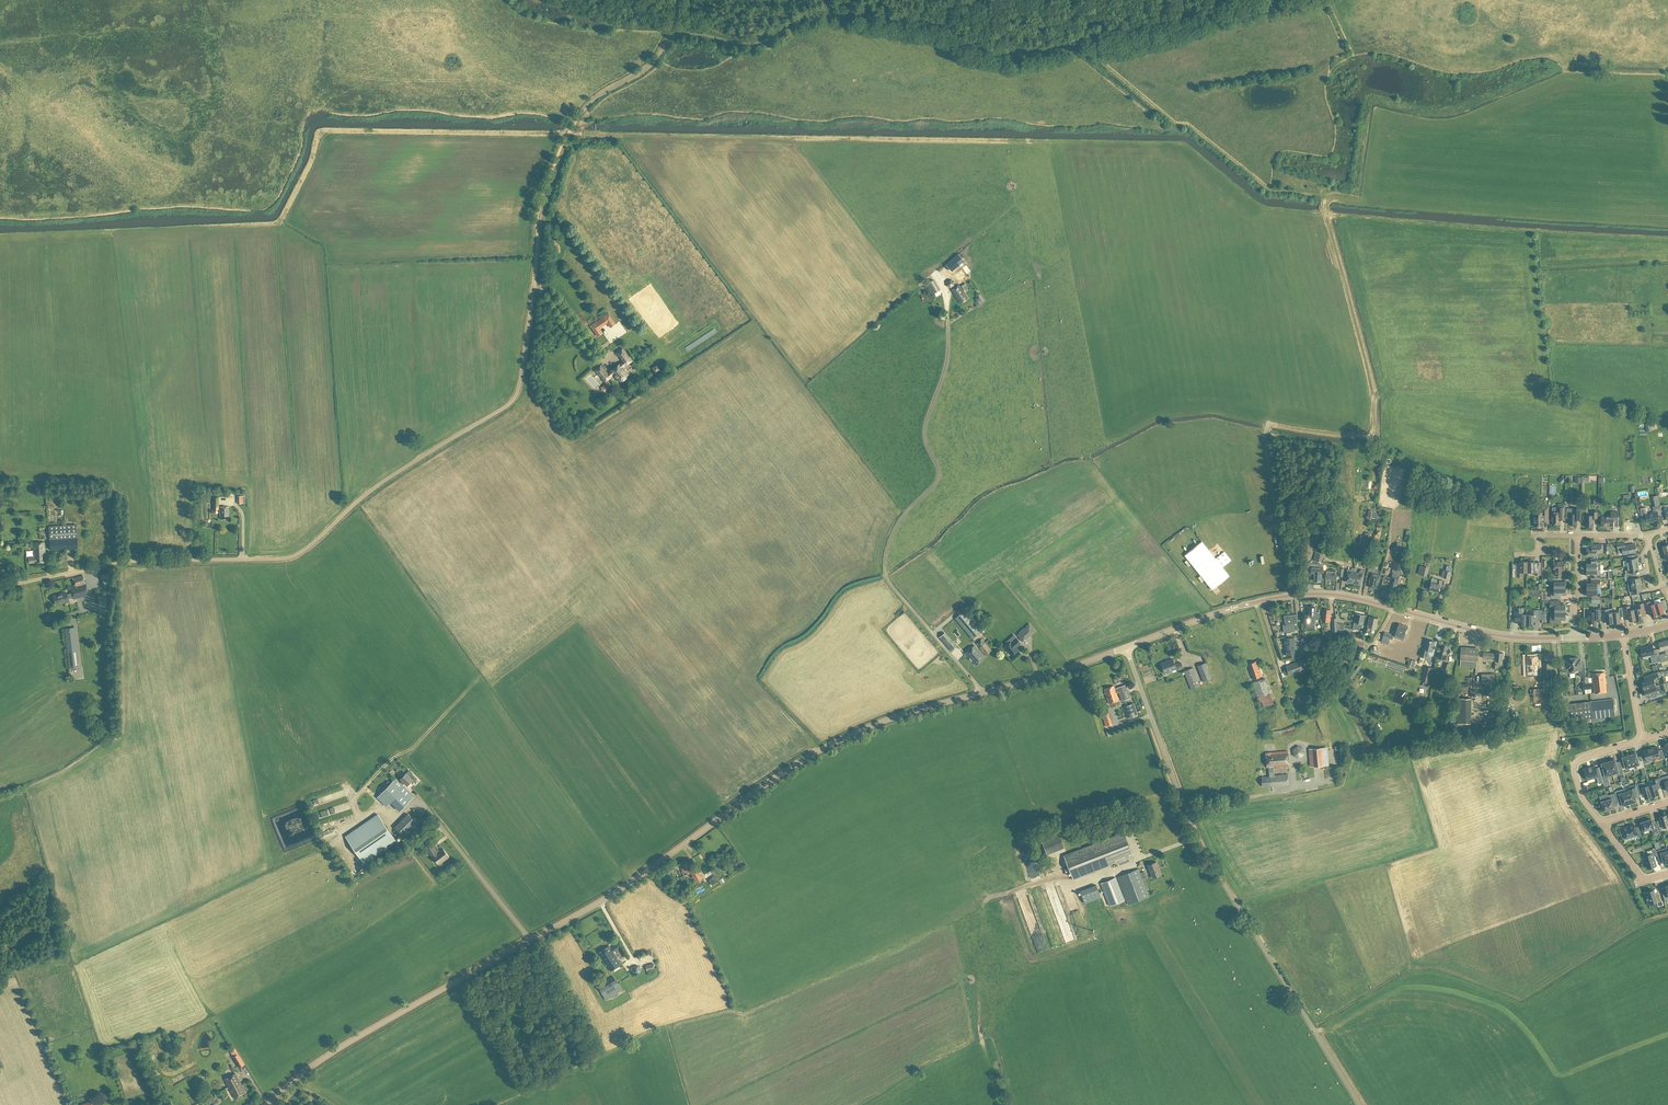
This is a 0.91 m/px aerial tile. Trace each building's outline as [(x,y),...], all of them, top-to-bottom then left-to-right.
[(1210,19),(1212,25),(1218,23),(1216,17),(1210,19)] [(953,260),(958,264),(974,249),(969,244),(953,260)] [(925,284),(932,295),(940,290),(934,279),(925,284)] [(961,303),(968,298),(959,285),(952,290),(961,303)] [(603,317),(595,322),(600,328),(607,323),(603,317)] [(610,377),(613,375),(619,384),(628,377),(621,368),(632,361),(622,348),(616,353),(622,361),(607,373),(601,365),(594,370),(604,383),(611,378),(610,377)] [(587,380),(595,389),(598,386),(591,377),(587,380)] [(608,381),(601,387),(606,392),(613,386),(608,381)] [(1652,496),(1653,506),(1660,504),(1658,495),(1652,496)] [(1647,513),(1646,507),(1641,508),(1643,519),(1646,518),(1647,523),(1659,520),(1658,516),(1662,515),(1660,505),(1652,506),(1654,512),(1650,513),(1647,513)] [(220,519),(229,519),(229,506),(220,506),(220,519)] [(1534,512),(1534,526),(1543,526),(1543,523),(1548,523),(1548,507),(1542,507),(1542,512),(1534,512)] [(1552,512),(1552,524),(1560,524),(1560,516),(1564,516),(1564,508),(1557,507),(1557,512),(1552,512)] [(1581,508),(1573,508),(1567,508),(1567,513),(1569,513),(1569,524),(1577,524),(1577,517),(1581,517),(1581,508)] [(1592,515),(1585,515),(1585,526),(1593,526),(1593,518),(1597,518),(1597,512),(1592,512),(1592,515)] [(1602,516),(1601,527),(1613,527),(1613,521),(1618,521),(1618,512),(1611,512),(1611,516),(1602,516)] [(1635,517),(1624,517),(1625,529),(1636,528),(1635,517)] [(1326,521),(1322,532),(1329,534),(1333,524),(1326,521)] [(78,548),(77,537),(76,524),(48,526),(49,536),(49,539),(50,550),(78,548)] [(229,535),(229,554),(237,554),(236,535),(229,535)] [(1361,538),(1360,544),(1363,545),(1362,548),(1369,548),(1370,539),(1361,538)] [(28,557),(29,563),(35,562),(46,562),(44,542),(33,543),(34,555),(33,555),(33,557),(28,557)] [(1625,542),(1617,543),(1618,549),(1619,553),(1620,554),(1623,554),(1636,552),(1635,544),(1625,545),(1625,542)] [(1591,548),(1587,548),(1587,556),(1598,556),(1598,550),(1601,550),(1601,544),(1591,544),(1591,548)] [(1315,551),(1314,560),(1322,562),(1324,553),(1315,551)] [(1633,555),(1625,556),(1622,557),(1622,558),(1625,558),(1626,560),(1627,559),(1628,566),(1638,564),(1637,558),(1633,558),(1633,555)] [(1529,559),(1529,561),(1528,561),(1528,572),(1535,571),(1535,575),(1541,574),(1541,564),(1535,564),(1535,561),(1534,561),(1534,559),(1529,559)] [(1597,569),(1600,569),(1600,560),(1594,560),(1594,563),(1587,563),(1587,569),(1597,569)] [(1528,572),(1528,561),(1521,561),(1521,563),(1517,563),(1517,576),(1523,576),(1523,572),(1528,572)] [(1565,561),(1554,561),(1554,569),(1555,569),(1555,575),(1562,575),(1562,569),(1565,569),(1565,561)] [(1395,562),(1393,569),(1401,571),(1402,564),(1395,562)] [(1310,564),(1306,572),(1314,572),(1314,580),(1321,580),(1322,573),(1324,573),(1325,569),(1324,569),(1324,567),(1310,564)] [(1625,570),(1626,574),(1624,574),(1625,576),(1634,575),(1633,572),(1639,571),(1638,564),(1628,566),(1629,570),(1625,570)] [(1353,583),(1356,572),(1355,568),(1352,568),(1352,570),(1348,569),(1347,574),(1348,574),(1346,582),(1353,583)] [(1389,592),(1382,590),(1381,595),(1394,599),(1396,590),(1399,579),(1402,571),(1394,569),(1392,577),(1391,580),(1394,581),(1392,589),(1390,588),(1389,591),(1390,591),(1390,592),(1390,591),(1389,592)] [(1597,569),(1587,569),(1587,576),(1591,576),(1592,579),(1600,579),(1601,579),(1600,569),(1597,569)] [(1338,571),(1333,571),(1326,570),(1326,579),(1337,580),(1338,571)] [(1359,573),(1356,572),(1353,583),(1360,585),(1362,577),(1363,577),(1364,570),(1361,570),(1359,573)] [(110,572),(109,572),(100,575),(103,587),(112,585),(109,575),(111,574),(110,572)] [(72,593),(74,597),(74,599),(89,594),(83,574),(73,578),(75,586),(71,587),(72,593)] [(1371,574),(1369,586),(1377,588),(1379,575),(1371,574)] [(1635,575),(1634,575),(1625,576),(1622,577),(1622,578),(1625,578),(1626,580),(1631,579),(1632,585),(1641,584),(1640,577),(1636,578),(1635,575)] [(1432,578),(1431,582),(1430,589),(1439,591),(1440,587),(1441,587),(1443,580),(1438,579),(1432,578)] [(1567,581),(1565,581),(1561,581),(1561,578),(1551,578),(1551,584),(1554,584),(1554,588),(1567,588),(1567,581)] [(1600,579),(1592,579),(1592,582),(1587,583),(1587,589),(1597,589),(1597,585),(1600,585),(1600,579)] [(1394,581),(1391,580),(1390,582),(1384,580),(1382,586),(1383,587),(1382,590),(1389,592),(1390,591),(1390,592),(1390,591),(1389,591),(1390,588),(1392,589),(1394,581)] [(1641,584),(1632,585),(1628,585),(1629,592),(1630,592),(1631,595),(1632,595),(1633,595),(1638,594),(1638,591),(1642,590),(1641,584)] [(1567,588),(1554,588),(1554,592),(1551,592),(1551,598),(1561,598),(1561,594),(1567,594),(1567,588)] [(1597,589),(1587,589),(1587,596),(1592,596),(1592,599),(1600,599),(1600,593),(1597,593),(1597,589)] [(74,597),(72,593),(67,594),(67,592),(53,596),(56,604),(69,600),(68,598),(74,597)] [(1661,602),(1655,603),(1658,614),(1664,612),(1663,609),(1664,608),(1667,607),(1665,600),(1661,601),(1661,602)] [(1566,606),(1565,606),(1565,605),(1561,605),(1561,601),(1550,601),(1550,608),(1555,608),(1555,612),(1565,612),(1565,611),(1566,611),(1566,606)] [(1658,614),(1655,603),(1651,605),(1650,601),(1644,603),(1647,612),(1650,611),(1651,616),(1653,615),(1653,616),(1657,615),(1657,614),(1658,614)] [(1638,608),(1634,609),(1636,619),(1643,618),(1642,611),(1645,610),(1644,603),(1637,604),(1638,608)] [(1312,605),(1311,607),(1309,607),(1308,614),(1305,614),(1305,621),(1307,621),(1307,626),(1316,627),(1316,621),(1315,621),(1315,618),(1319,618),(1319,612),(1316,612),(1316,607),(1315,607),(1315,605),(1312,605)] [(1636,619),(1634,609),(1630,610),(1630,605),(1624,607),(1625,614),(1628,614),(1629,620),(1636,619)] [(1526,624),(1526,614),(1523,614),(1524,607),(1515,607),(1515,621),(1519,621),(1519,624),(1526,624)] [(1612,608),(1608,609),(1602,609),(1603,617),(1606,616),(1607,623),(1614,622),(1613,612),(1612,608)] [(1613,612),(1614,622),(1621,622),(1620,614),(1623,614),(1622,608),(1619,608),(1619,611),(1613,612)] [(1330,622),(1331,616),(1330,616),(1331,609),(1324,609),(1323,621),(1330,622)] [(1530,614),(1526,614),(1526,624),(1533,625),(1533,621),(1538,622),(1538,610),(1530,609),(1530,614)] [(1600,609),(1593,609),(1593,612),(1587,612),(1587,617),(1589,617),(1589,623),(1592,623),(1592,624),(1596,624),(1596,619),(1600,619),(1600,609)] [(974,637),(982,630),(965,610),(957,617),(974,637)] [(1565,612),(1555,612),(1555,616),(1550,616),(1550,623),(1561,623),(1561,619),(1565,619),(1565,612)] [(1356,613),(1355,622),(1353,629),(1357,630),(1362,631),(1363,623),(1365,615),(1356,613)] [(1285,624),(1283,624),(1284,632),(1294,631),(1294,629),(1298,629),(1297,620),(1293,620),(1292,615),(1284,615),(1285,624)] [(1378,618),(1370,616),(1367,631),(1371,631),(1372,627),(1376,628),(1378,618)] [(943,639),(955,629),(949,623),(938,633),(943,639)] [(1029,623),(1024,628),(1026,630),(1030,635),(1036,631),(1029,623)] [(1399,623),(1396,634),(1394,634),(1386,633),(1384,636),(1382,641),(1388,644),(1390,639),(1392,639),(1393,636),(1403,640),(1407,626),(1399,623)] [(69,668),(79,667),(74,627),(65,629),(69,668)] [(1021,635),(1026,630),(1024,628),(1019,632),(1020,633),(1018,634),(1021,637),(1020,638),(1022,641),(1025,639),(1021,635)] [(1006,642),(1008,644),(1005,646),(1012,655),(1019,650),(1016,647),(1021,643),(1014,635),(1006,642)] [(1364,645),(1365,639),(1354,636),(1352,643),(1359,644),(1364,645)] [(1286,648),(1286,656),(1296,654),(1296,658),(1301,657),(1300,651),(1296,651),(1294,638),(1285,639),(1286,648)] [(986,655),(992,650),(982,639),(977,644),(986,655)] [(1301,650),(1300,650),(1301,656),(1311,654),(1310,649),(1309,649),(1307,639),(1300,640),(1301,650)] [(1427,639),(1424,649),(1423,648),(1421,656),(1427,657),(1429,650),(1432,651),(1435,641),(1427,639)] [(1659,642),(1661,650),(1665,649),(1666,652),(1659,654),(1661,661),(1662,665),(1667,663),(1667,640),(1659,642)] [(1442,643),(1439,653),(1438,657),(1446,659),(1448,660),(1449,655),(1447,654),(1449,645),(1442,643)] [(1648,646),(1640,648),(1642,656),(1650,655),(1652,663),(1658,662),(1661,661),(1659,654),(1658,653),(1654,654),(1652,644),(1648,645),(1648,646)] [(976,665),(985,657),(975,645),(966,653),(976,665)] [(1350,653),(1348,655),(1353,662),(1360,656),(1360,655),(1362,653),(1359,648),(1351,654),(1350,653)] [(1460,660),(1461,660),(1460,666),(1477,668),(1477,661),(1478,661),(1479,650),(1461,649),(1460,660)] [(1495,654),(1495,657),(1496,657),(1495,661),(1503,661),(1503,652),(1496,652),(1496,654),(1495,654)] [(1526,675),(1540,675),(1539,655),(1525,656),(1526,675)] [(1424,669),(1427,659),(1421,657),(1418,667),(1424,669)] [(1563,661),(1559,661),(1560,669),(1561,668),(1561,672),(1567,671),(1567,673),(1575,673),(1573,657),(1568,658),(1568,660),(1566,660),(1566,663),(1563,664),(1563,661)] [(1573,657),(1575,673),(1575,670),(1579,670),(1580,676),(1586,676),(1585,669),(1582,669),(1581,659),(1578,659),(1578,657),(1573,657)] [(1177,670),(1183,668),(1181,662),(1175,664),(1173,659),(1161,663),(1165,673),(1176,668),(1177,670)] [(1287,666),(1287,667),(1284,668),(1286,675),(1289,674),(1306,668),(1304,660),(1287,666)] [(1253,678),(1262,675),(1260,668),(1259,669),(1256,661),(1249,664),(1252,671),(1251,672),(1253,678)] [(1542,675),(1553,674),(1553,662),(1542,663),(1542,675)] [(1204,682),(1211,679),(1205,663),(1198,666),(1204,682)] [(1430,683),(1434,668),(1428,666),(1424,681),(1430,683)] [(1191,690),(1200,686),(1193,667),(1184,671),(1191,690)] [(1150,676),(1145,678),(1147,682),(1156,678),(1153,669),(1148,671),(1150,676)] [(1595,693),(1607,692),(1605,672),(1593,673),(1595,693)] [(1495,682),(1495,673),(1481,674),(1482,676),(1482,683),(1495,682)] [(1642,686),(1643,690),(1656,686),(1655,681),(1658,680),(1656,674),(1648,676),(1649,680),(1642,682),(1643,686),(1642,686)] [(1255,691),(1258,698),(1261,708),(1274,704),(1271,693),(1265,678),(1252,682),(1255,691)] [(1556,686),(1557,683),(1556,679),(1546,680),(1547,688),(1547,689),(1556,689),(1556,686)] [(1122,700),(1130,698),(1125,685),(1117,688),(1115,689),(1114,686),(1104,689),(1109,703),(1119,700),(1116,693),(1119,692),(1122,700)] [(1656,686),(1643,690),(1644,693),(1644,692),(1645,692),(1646,696),(1653,694),(1654,698),(1659,696),(1659,693),(1657,690),(1656,686)] [(1497,688),(1500,703),(1506,702),(1505,696),(1520,694),(1519,687),(1503,689),(1503,687),(1497,688)] [(1555,696),(1534,697),(1534,706),(1534,708),(1556,707),(1555,696)] [(1418,705),(1425,706),(1427,699),(1420,698),(1418,705)] [(1457,723),(1471,723),(1471,698),(1457,698),(1457,723)] [(1565,704),(1566,710),(1567,721),(1615,716),(1613,699),(1565,704)] [(1129,719),(1138,715),(1134,703),(1124,706),(1129,719)] [(1106,726),(1112,724),(1108,714),(1103,716),(1106,726)] [(1299,758),(1305,754),(1304,748),(1298,746),(1293,750),(1294,756),(1299,758)] [(1650,748),(1653,758),(1657,757),(1658,760),(1664,758),(1662,749),(1659,750),(1657,746),(1650,748)] [(1312,748),(1313,766),(1324,765),(1323,747),(1312,748)] [(1653,758),(1650,748),(1644,750),(1645,755),(1641,756),(1642,759),(1644,764),(1650,762),(1650,759),(1653,758)] [(1632,754),(1630,755),(1633,766),(1636,765),(1638,769),(1645,767),(1644,764),(1642,759),(1639,760),(1638,757),(1636,751),(1632,753),(1632,754)] [(1279,785),(1278,775),(1275,775),(1274,768),(1290,766),(1289,752),(1267,754),(1268,768),(1269,768),(1270,776),(1262,777),(1263,786),(1271,785),(1271,786),(1279,785)] [(1621,766),(1624,773),(1631,771),(1630,767),(1633,766),(1630,755),(1628,755),(1628,754),(1622,756),(1625,765),(1621,766)] [(1624,773),(1621,766),(1618,767),(1615,757),(1610,759),(1611,760),(1608,761),(1612,773),(1616,772),(1617,775),(1624,773)] [(1612,773),(1608,761),(1606,761),(1606,760),(1601,761),(1604,770),(1600,771),(1604,782),(1605,786),(1608,785),(1607,779),(1609,778),(1608,775),(1612,773)] [(1604,782),(1600,771),(1599,768),(1597,769),(1596,766),(1584,769),(1587,779),(1597,777),(1599,784),(1604,782)] [(396,778),(388,786),(377,797),(387,806),(391,802),(400,811),(414,796),(403,785),(405,782),(407,785),(411,782),(412,783),(417,779),(412,774),(410,776),(406,773),(401,779),(402,780),(400,782),(396,778)] [(1667,780),(1666,776),(1660,778),(1662,786),(1666,785),(1667,791),(1667,780)] [(354,788),(362,781),(358,777),(350,784),(354,788)] [(1653,784),(1649,785),(1652,796),(1659,794),(1657,786),(1661,785),(1658,778),(1652,780),(1653,784)] [(1652,796),(1649,785),(1645,786),(1644,782),(1637,784),(1640,791),(1643,790),(1646,798),(1652,796)] [(1627,792),(1630,803),(1632,802),(1633,803),(1637,802),(1634,793),(1639,792),(1636,784),(1629,786),(1631,791),(1627,792)] [(1630,803),(1627,792),(1622,794),(1621,790),(1620,790),(1615,791),(1618,800),(1621,799),(1624,806),(1628,805),(1628,803),(1630,803)] [(1609,799),(1601,801),(1604,811),(1608,809),(1608,810),(1611,809),(1615,807),(1613,802),(1617,801),(1614,793),(1608,795),(1609,799)] [(372,813),(378,806),(372,800),(365,807),(372,813)] [(297,836),(313,830),(304,806),(287,812),(297,836)] [(413,808),(408,814),(413,818),(418,813),(413,808)] [(378,813),(345,835),(365,864),(398,841),(378,813)] [(419,825),(408,814),(395,827),(396,828),(394,831),(404,840),(406,838),(408,840),(420,829),(418,827),(419,825)] [(1667,814),(1660,816),(1662,823),(1658,824),(1661,832),(1667,829),(1667,826),(1667,819),(1667,814)] [(1657,824),(1653,825),(1651,819),(1641,822),(1643,830),(1648,829),(1648,830),(1652,829),(1653,835),(1660,833),(1657,824)] [(1636,827),(1635,824),(1622,828),(1622,830),(1620,830),(1621,835),(1624,835),(1624,838),(1637,834),(1638,837),(1642,836),(1639,826),(1636,827)] [(1134,856),(1127,838),(1125,832),(1064,855),(1074,880),(1134,856)] [(1064,847),(1059,834),(1042,841),(1047,854),(1064,847)] [(439,864),(449,856),(443,848),(437,853),(432,846),(427,850),(431,855),(432,854),(433,856),(439,864)] [(1667,849),(1667,850),(1664,851),(1663,848),(1656,850),(1659,858),(1662,856),(1665,864),(1667,863),(1667,851),(1667,849)] [(1648,854),(1644,856),(1648,868),(1656,865),(1652,849),(1647,851),(1648,854)] [(697,882),(703,879),(696,868),(693,870),(688,862),(680,866),(683,870),(681,871),(684,876),(690,872),(697,882)] [(1153,878),(1161,875),(1158,867),(1159,867),(1157,862),(1148,865),(1153,878)] [(1128,904),(1149,896),(1139,868),(1118,877),(1128,904)] [(716,876),(709,880),(712,885),(719,880),(716,876)] [(1116,877),(1101,883),(1110,905),(1124,900),(1116,877)] [(1085,903),(1101,897),(1096,885),(1080,891),(1085,903)] [(1035,904),(1030,888),(1016,893),(1027,925),(1036,922),(1031,905),(1035,904)] [(1654,889),(1651,890),(1645,892),(1649,903),(1657,901),(1658,906),(1663,905),(1659,893),(1655,894),(1654,890),(1654,889)] [(1077,935),(1085,933),(1080,913),(1082,913),(1080,904),(1074,906),(1074,908),(1078,907),(1079,911),(1076,912),(1076,914),(1078,913),(1079,917),(1073,919),(1077,935)] [(1036,916),(1039,915),(1043,924),(1051,921),(1047,910),(1036,915),(1036,916)] [(1043,940),(1035,943),(1039,953),(1047,949),(1043,940)] [(599,953),(611,971),(622,964),(613,951),(619,947),(617,945),(611,949),(609,946),(599,953)] [(640,973),(641,968),(638,964),(633,965),(631,970),(635,974),(640,973)] [(606,998),(621,989),(613,976),(598,986),(606,998)] [(238,1068),(245,1064),(239,1053),(232,1057),(238,1068)] [(230,1089),(241,1083),(236,1073),(225,1079),(230,1089)] [(246,1092),(241,1083),(230,1089),(234,1098),(246,1092)]
